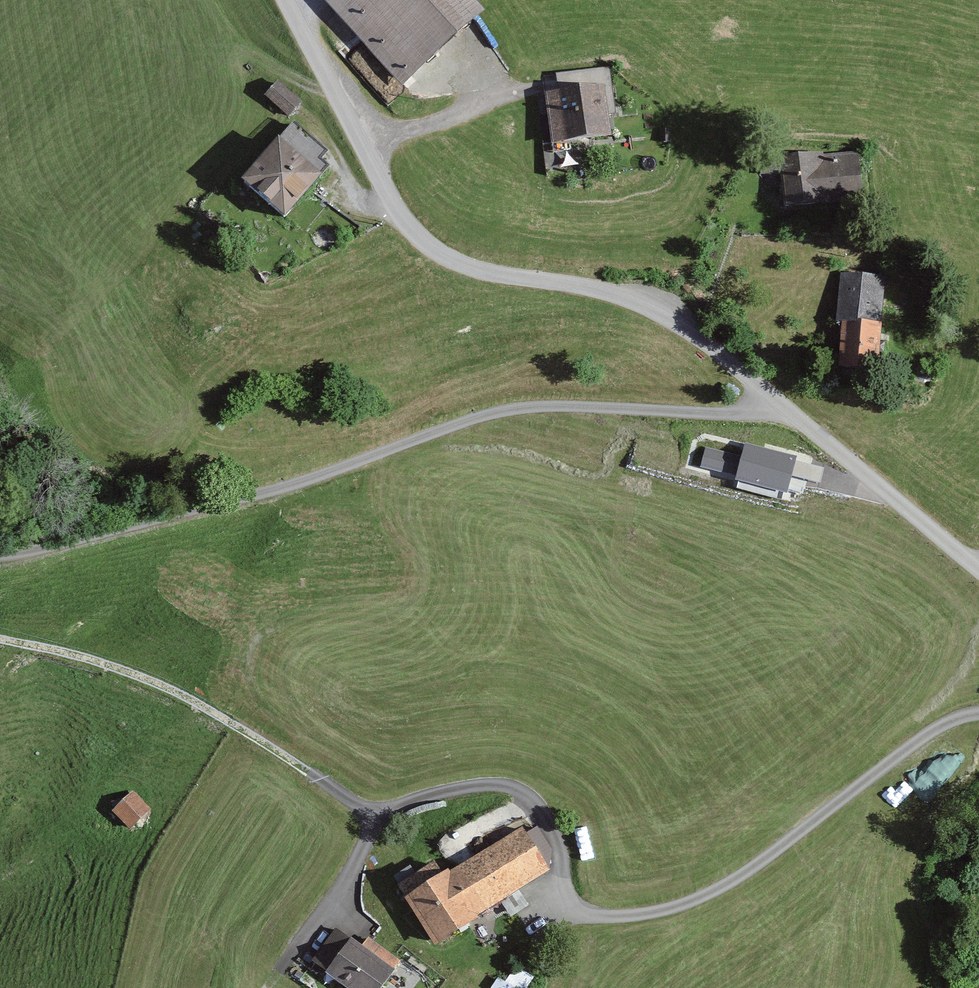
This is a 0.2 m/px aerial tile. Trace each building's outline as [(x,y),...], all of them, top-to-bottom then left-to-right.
[(330,5),(408,90),(488,18),(472,0),(335,0),(330,5)] [(609,63),(560,65),(561,79),(609,77),(609,63)] [(281,73),(268,89),(292,109),(306,93),(281,73)] [(609,89),(548,97),(554,150),(615,142),(609,89)] [(280,145),(244,188),(285,223),(322,180),(280,145)] [(858,158),(782,162),(785,208),(860,204),(858,158)] [(886,279),(840,274),(835,323),(881,328),(886,279)] [(881,328),(844,325),(839,370),(876,375),(881,328)] [(796,462),(749,451),(741,485),(789,496),(796,462)] [(733,478),(738,461),(708,453),(703,470),(733,478)] [(135,796),(115,817),(134,835),(154,814),(135,796)] [(550,872),(523,828),(455,870),(482,914),(550,872)] [(436,859),(399,880),(435,942),(482,914),(455,870),(446,876),(436,859)] [(336,932),(313,963),(347,987),(384,987),(395,974),(336,932)]
